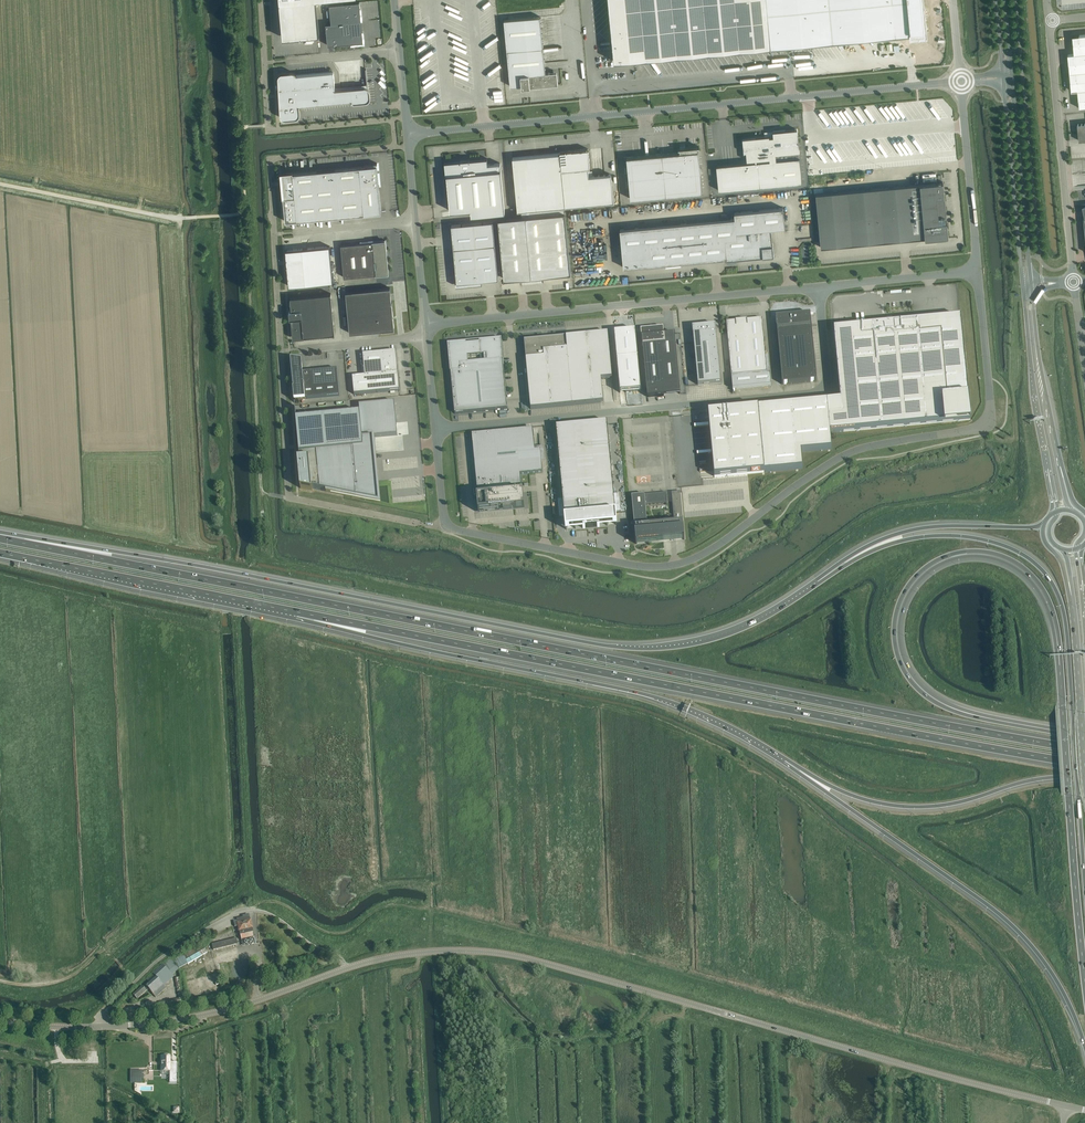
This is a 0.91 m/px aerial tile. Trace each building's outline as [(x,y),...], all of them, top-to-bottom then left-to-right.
[(288,37),(319,34),(316,0),(285,0),(288,37)] [(614,61),(634,59),(771,46),(911,33),(911,35),(913,35),(914,35),(923,34),(924,34),(926,34),(925,32),(926,32),(926,31),(925,31),(924,19),(925,19),(924,19),(924,18),(924,14),(924,13),(922,0),(608,0),(614,61)] [(359,2),(330,5),(331,18),(332,21),(331,21),(331,22),(331,23),(326,24),(327,40),(328,39),(328,43),(328,44),(328,45),(363,42),(359,2)] [(552,75),(553,75),(553,74),(553,73),(552,73),(552,72),(550,72),(549,72),(546,72),(540,16),(504,19),(510,86),(521,85),(522,88),(523,87),(522,86),(529,85),(529,86),(555,84),(554,75),(552,75)] [(1073,36),(1074,54),(1084,53),(1084,34),(1073,36)] [(1074,54),(1068,54),(1070,72),(1084,71),(1084,53),(1074,54)] [(1070,72),(1072,91),(1078,90),(1080,108),(1084,108),(1084,71),(1070,72)] [(290,119),(297,118),(298,117),(299,117),(299,116),(300,115),(300,114),(300,113),(299,106),(352,101),(351,88),(335,89),(334,72),(296,75),(296,74),(295,73),(294,73),(293,72),(292,72),(291,72),(282,73),(281,73),(280,73),(280,74),(279,75),(278,76),(278,77),(278,80),(280,115),(280,116),(281,117),(282,118),(283,119),(285,119),(290,119)] [(381,91),(378,93),(385,100),(387,98),(384,95),(387,92),(380,85),(378,88),(381,91)] [(351,88),(352,101),(352,102),(353,103),(354,103),(366,102),(367,101),(368,101),(369,100),(370,99),(370,98),(370,97),(370,96),(370,92),(370,91),(369,90),(369,89),(368,88),(367,87),(366,87),(363,87),(351,88)] [(798,137),(797,129),(773,131),(772,132),(770,132),(766,132),(767,136),(742,138),(744,152),(746,151),(747,160),(749,160),(750,162),(716,165),(719,190),(802,182),(800,157),(799,158),(799,151),(798,139),(798,137)] [(680,152),(627,157),(631,199),(702,192),(698,151),(698,147),(699,147),(699,146),(678,148),(678,149),(679,149),(680,152)] [(559,153),(512,157),(518,211),(520,210),(564,206),(614,202),(611,174),(605,174),(605,175),(593,176),(589,176),(588,170),(588,167),(590,167),(590,168),(589,162),(589,161),(590,161),(589,157),(588,149),(588,148),(579,149),(579,150),(574,150),(572,151),(572,150),(567,151),(566,151),(566,150),(565,150),(565,151),(560,151),(560,153),(559,153)] [(460,161),(444,162),(446,175),(447,175),(450,211),(471,209),(471,215),(505,212),(500,163),(488,164),(487,158),(470,160),(470,159),(468,159),(468,160),(462,161),(462,160),(460,160),(460,161)] [(286,221),(381,212),(379,187),(379,185),(377,164),(377,163),(365,164),(365,165),(365,166),(281,174),(286,221)] [(909,185),(816,194),(821,247),(915,239),(925,238),(925,239),(948,237),(948,235),(947,229),(948,229),(947,221),(945,221),(945,216),(946,216),(946,214),(944,189),(943,182),(909,185)] [(520,216),(498,218),(504,279),(571,272),(565,212),(564,206),(520,210),(520,216)] [(773,255),(772,244),(770,245),(769,230),(771,230),(771,228),(785,227),(785,224),(784,223),(783,211),(783,210),(783,207),(734,212),(735,218),(730,218),(730,219),(687,223),(687,222),(681,223),(638,227),(635,227),(635,228),(624,229),(624,228),(620,229),(624,267),(647,265),(722,258),(727,257),(727,259),(736,259),(736,258),(736,257),(762,254),(763,256),(773,255)] [(498,279),(493,221),(451,225),(456,270),(454,270),(456,286),(482,284),(482,280),(498,279)] [(344,277),(388,273),(387,260),(387,257),(386,257),(386,251),(387,251),(386,240),(385,240),(385,241),(373,242),(373,241),(360,242),(360,243),(355,243),(355,244),(351,244),(341,245),(344,277)] [(307,248),(285,250),(288,286),(333,282),(329,246),(312,248),(314,260),(308,260),(307,248)] [(382,330),(382,331),(383,330),(382,330),(393,329),(394,328),(393,328),(394,328),(391,304),(392,304),(392,303),(391,303),(390,288),(346,292),(347,310),(348,310),(348,314),(348,315),(350,333),(356,332),(361,332),(362,332),(382,330)] [(305,337),(304,336),(335,334),(331,293),(290,297),(291,304),(289,304),(290,310),(289,310),(290,319),(291,319),(293,339),(305,337)] [(810,313),(782,316),(776,317),(776,315),(776,317),(777,326),(782,384),(817,381),(810,313)] [(840,400),(708,412),(714,477),(803,468),(801,452),(832,449),(830,432),(944,422),(944,425),(971,423),(970,419),(961,320),(961,317),(834,329),(834,332),(840,400)] [(736,321),(726,322),(732,377),(733,389),(771,385),(770,373),(767,373),(762,319),(747,320),(747,319),(736,320),(736,321)] [(693,336),(698,385),(704,384),(709,383),(709,384),(721,383),(716,334),(716,332),(716,325),(705,326),(693,327),(693,330),(693,335),(693,336)] [(675,333),(663,335),(663,334),(664,334),(663,333),(663,332),(663,330),(663,329),(663,327),(662,327),(662,328),(641,330),(641,331),(642,331),(642,332),(641,332),(642,332),(643,334),(642,334),(643,334),(643,335),(642,335),(642,336),(643,336),(643,337),(642,337),(643,337),(643,339),(642,339),(643,339),(643,340),(642,340),(642,341),(643,341),(643,342),(642,342),(643,342),(644,344),(642,344),(642,345),(643,345),(647,397),(664,395),(664,390),(679,389),(680,394),(681,394),(675,333)] [(636,330),(614,332),(620,393),(642,391),(636,330)] [(524,340),(531,409),(604,402),(601,379),(612,378),(608,333),(566,337),(524,340)] [(450,365),(455,414),(508,409),(503,360),(504,360),(502,339),(479,341),(479,343),(474,343),(474,342),(471,342),(472,344),(466,344),(466,342),(448,344),(450,365)] [(354,394),(400,390),(398,372),(397,372),(396,362),(397,362),(396,362),(396,359),(395,352),(385,353),(385,352),(383,352),(384,352),(379,353),(379,352),(368,354),(364,354),(363,354),(365,376),(352,377),(356,377),(357,394),(354,394)] [(292,359),(294,384),(293,384),(295,400),(305,399),(307,398),(307,399),(339,396),(337,369),(314,371),(302,372),(302,369),(303,369),(302,369),(302,367),(302,366),(302,364),(302,362),(299,362),(299,361),(299,362),(297,361),(296,361),(294,361),(292,361),(292,354),(291,354),(292,359)] [(318,416),(296,418),(300,459),(298,459),(301,488),(312,490),(312,488),(345,495),(360,498),(379,502),(376,470),(373,437),(397,435),(394,402),(359,405),(360,412),(318,416)] [(607,422),(556,427),(565,517),(564,517),(566,530),(583,528),(585,528),(585,527),(597,526),(597,527),(600,526),(617,525),(616,513),(607,422)] [(533,429),(472,434),(477,490),(477,492),(478,494),(477,494),(478,494),(478,497),(477,497),(478,513),(503,510),(504,513),(512,512),(512,510),(525,508),(523,492),(522,493),(520,475),(543,472),(540,450),(535,451),(533,429)] [(684,539),(685,539),(680,491),(671,492),(674,523),(647,526),(645,504),(667,502),(666,493),(632,496),(636,544),(637,544),(637,542),(671,539),(671,540),(674,540),(674,539),(683,538),(684,539)] [(237,921),(234,922),(235,927),(238,926),(240,935),(241,940),(253,937),(252,933),(253,933),(249,916),(237,919),(237,921)] [(213,950),(230,946),(238,944),(236,938),(212,944),(213,950)] [(203,945),(183,956),(188,964),(207,953),(203,945)] [(142,986),(132,994),(136,999),(148,989),(155,997),(166,988),(164,986),(167,983),(164,980),(171,974),(163,965),(147,979),(149,982),(143,987),(142,986)] [(218,972),(206,975),(209,989),(221,986),(218,972)] [(179,977),(175,978),(179,999),(160,1003),(160,1006),(183,1002),(179,977)] [(162,1056),(161,1071),(170,1071),(170,1074),(170,1083),(177,1083),(177,1065),(170,1065),(170,1056),(162,1056)] [(141,1074),(141,1071),(130,1071),(130,1083),(141,1083),(141,1080),(134,1080),(134,1074),(141,1074)]
